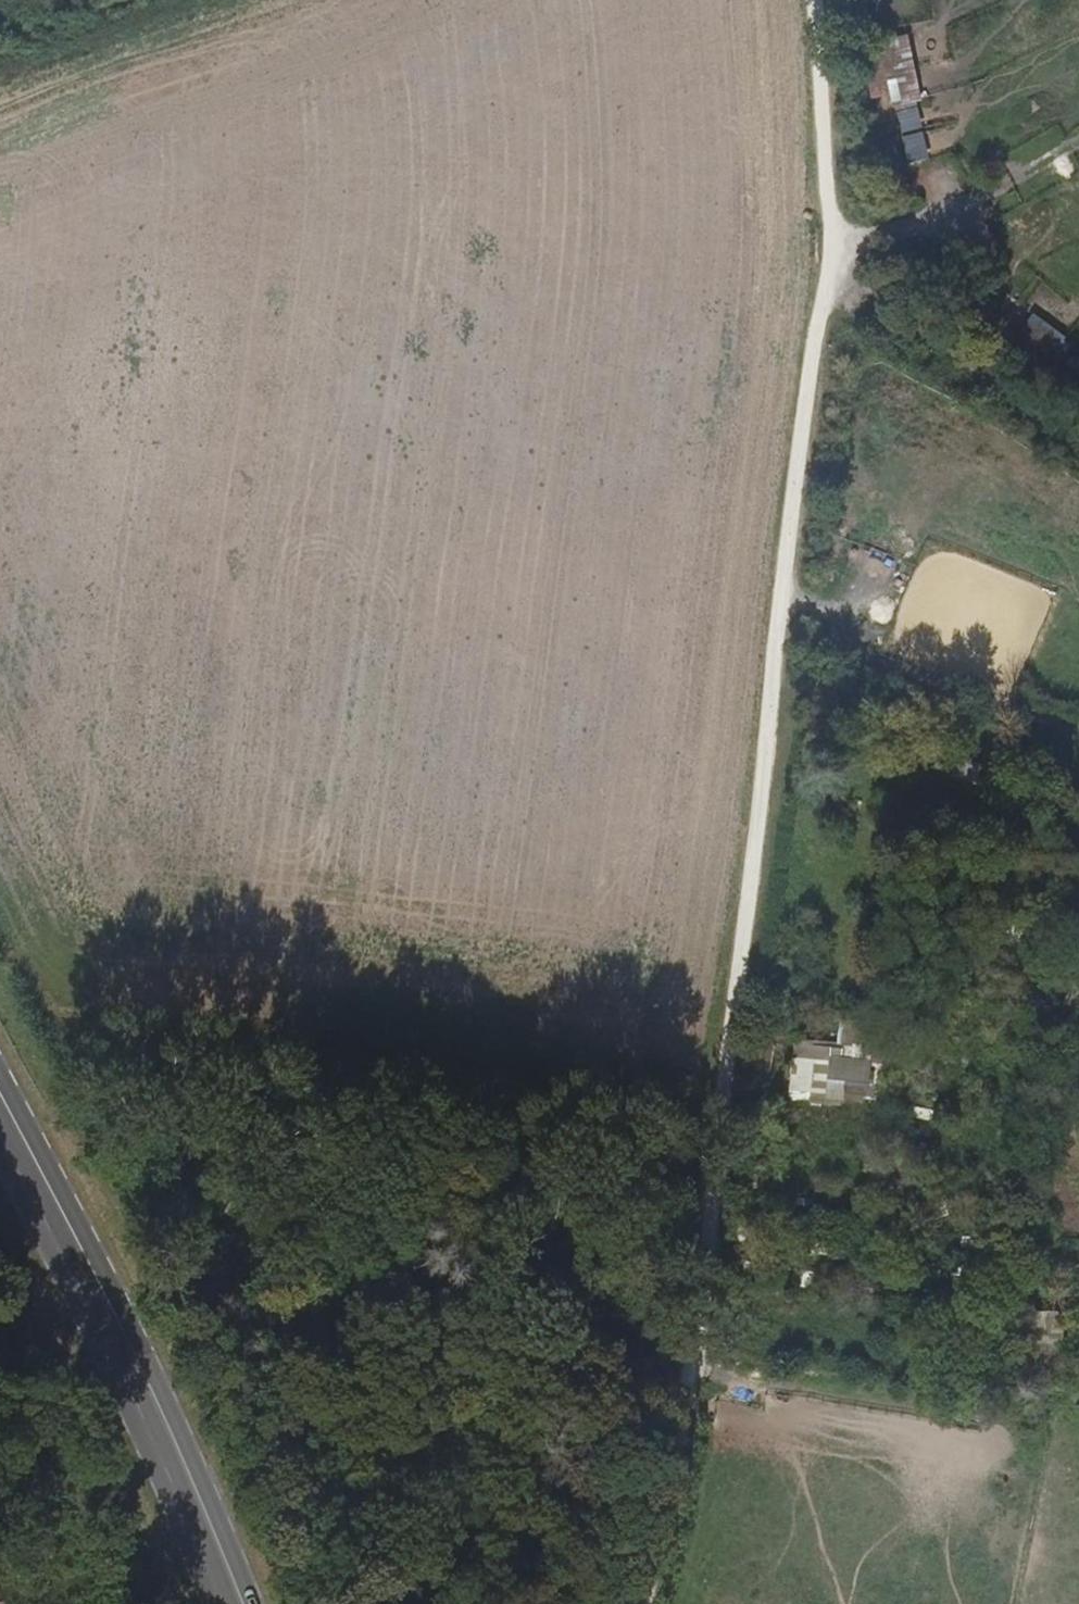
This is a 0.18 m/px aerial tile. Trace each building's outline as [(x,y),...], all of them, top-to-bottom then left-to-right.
[(875,106),(918,103),(915,36),(871,39),(875,106)] [(917,109),(899,112),(908,163),(926,159),(917,109)] [(790,1097),(870,1101),(872,1064),(877,1064),(879,1024),(840,1022),(839,1044),(793,1042),(790,1097)] [(794,1200),(816,1202),(818,1183),(796,1181),(794,1200)] [(907,1285),(909,1271),(893,1270),(892,1284),(907,1285)]
